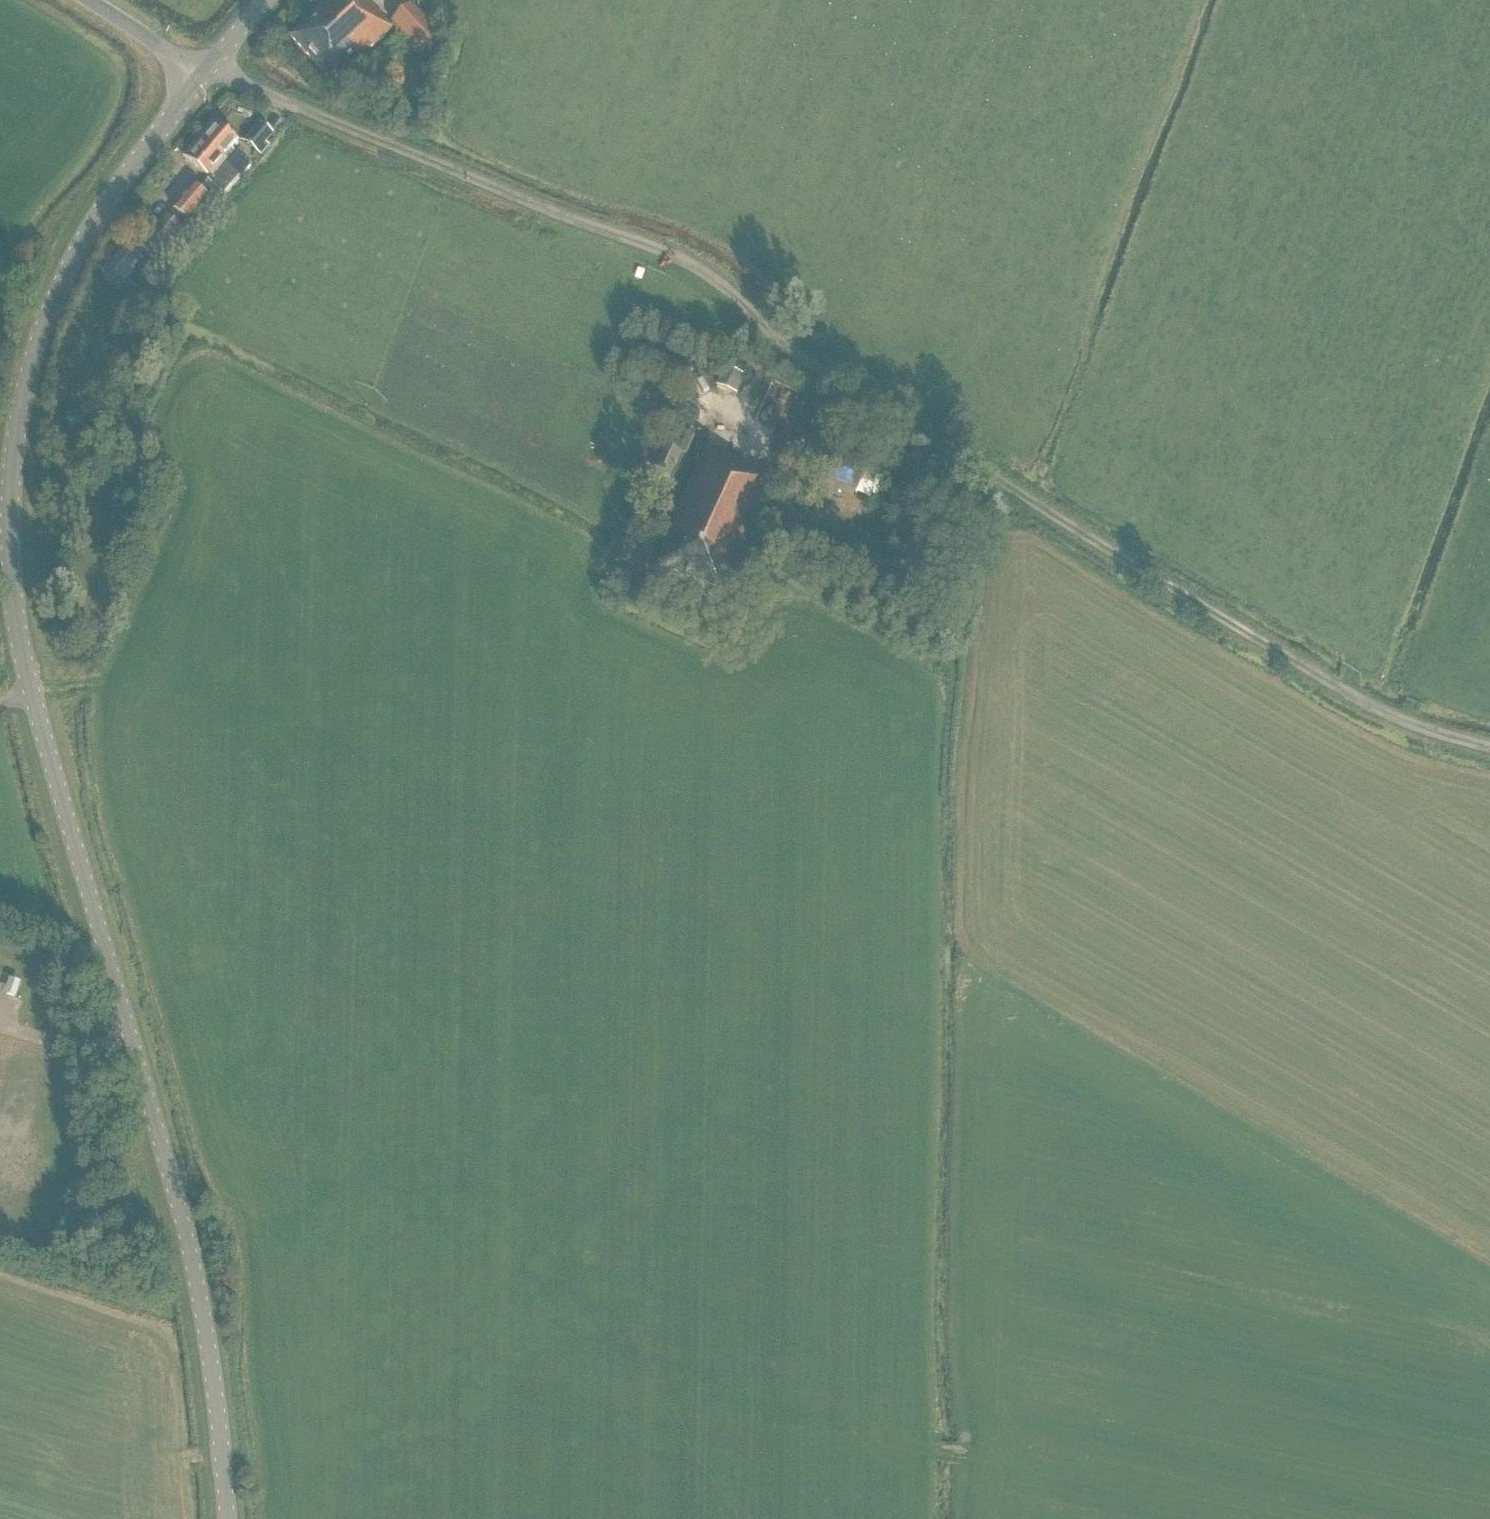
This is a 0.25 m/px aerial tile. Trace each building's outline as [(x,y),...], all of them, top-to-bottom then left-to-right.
[(357,60),(392,27),(366,0),(326,0),(310,15),(311,16),(290,36),(332,80),(355,58),(357,60)] [(393,22),(421,52),(439,35),(411,5),(393,22)] [(231,149),(238,140),(215,120),(199,138),(223,160),(222,161),(239,176),(240,178),(251,166),(231,149)] [(268,146),(264,142),(272,133),(259,122),(243,140),(261,155),(268,146)] [(215,205),(224,195),(223,194),(239,176),(222,161),(223,160),(199,138),(183,156),(208,178),(199,189),(193,185),(172,209),(163,221),(141,244),(161,262),(190,229),(201,217),(196,212),(208,199),(215,205)] [(743,375),(723,366),(715,385),(735,394),(743,375)] [(845,444),(829,481),(857,493),(873,456),(845,444)] [(653,471),(670,479),(681,452),(665,445),(653,471)] [(658,563),(725,594),(778,479),(726,455),(725,458),(706,450),(673,521),(676,522),(669,538),(670,538),(658,563)]
